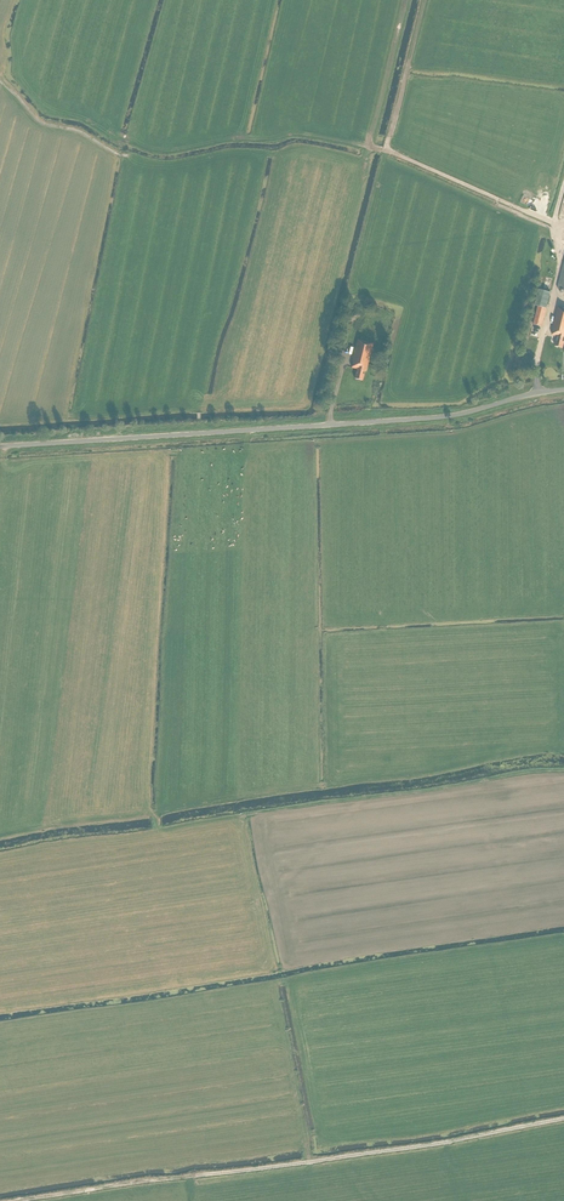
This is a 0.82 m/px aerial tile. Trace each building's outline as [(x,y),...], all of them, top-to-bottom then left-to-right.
[(542,326),(551,292),(538,289),(534,305),(538,306),(533,324),(542,326)] [(558,307),(553,329),(554,329),(553,335),(558,336),(555,346),(563,348),(563,344),(563,308),(558,307)] [(366,371),(373,343),(358,339),(352,361),(353,362),(352,368),(357,369),(355,379),(362,381),(365,371),(366,371)]
